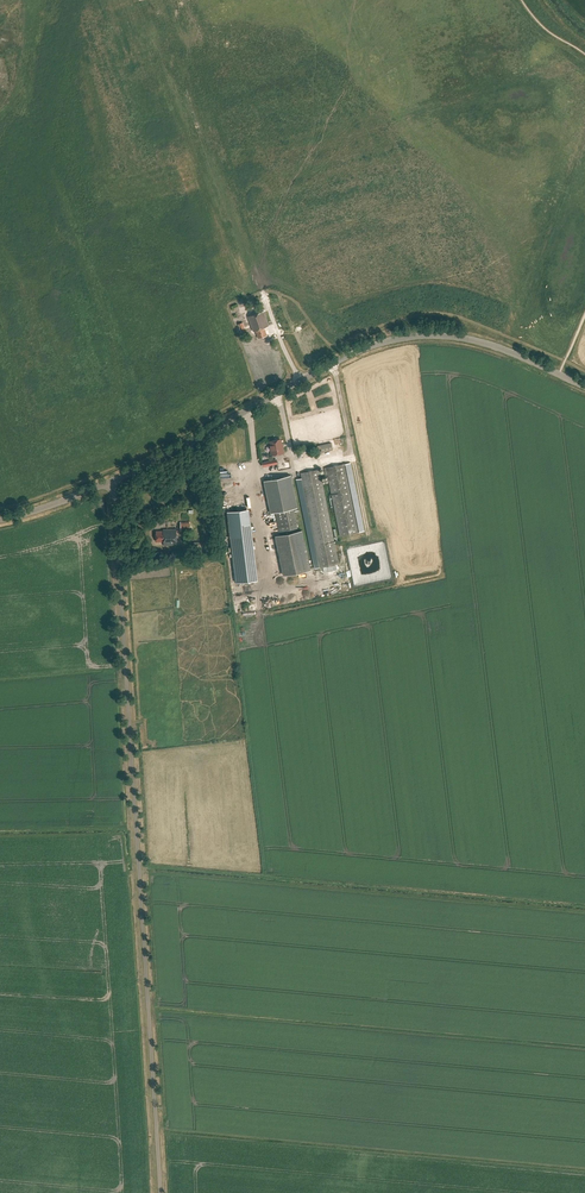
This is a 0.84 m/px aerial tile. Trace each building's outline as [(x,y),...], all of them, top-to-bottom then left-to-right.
[(451,310),(471,316),(473,308),(454,302),(451,310)] [(256,330),(259,338),(267,336),(264,328),(269,326),(264,311),(248,316),(254,331),(256,330)] [(246,331),(243,322),(238,323),(241,332),(246,331)] [(270,445),(272,455),(286,452),(284,444),(283,444),(282,438),(270,440),(271,445),(270,445)] [(326,468),(340,536),(365,531),(351,462),(326,468)] [(303,478),(297,479),(315,568),(340,563),(320,469),(301,473),(303,478)] [(291,475),(264,481),(271,513),(275,512),(294,508),(297,508),(291,475)] [(298,528),(294,508),(275,512),(279,532),(298,528)] [(181,522),(181,531),(190,531),(190,522),(181,522)] [(177,546),(177,529),(163,530),(163,531),(157,531),(157,540),(159,540),(159,542),(164,542),(164,546),(177,546)] [(302,530),(275,536),(283,575),(310,569),(302,530)] [(256,580),(250,538),(231,540),(236,583),(256,580)] [(191,548),(202,547),(202,551),(207,550),(207,547),(215,547),(215,541),(194,542),(194,543),(191,545),(191,548)]
